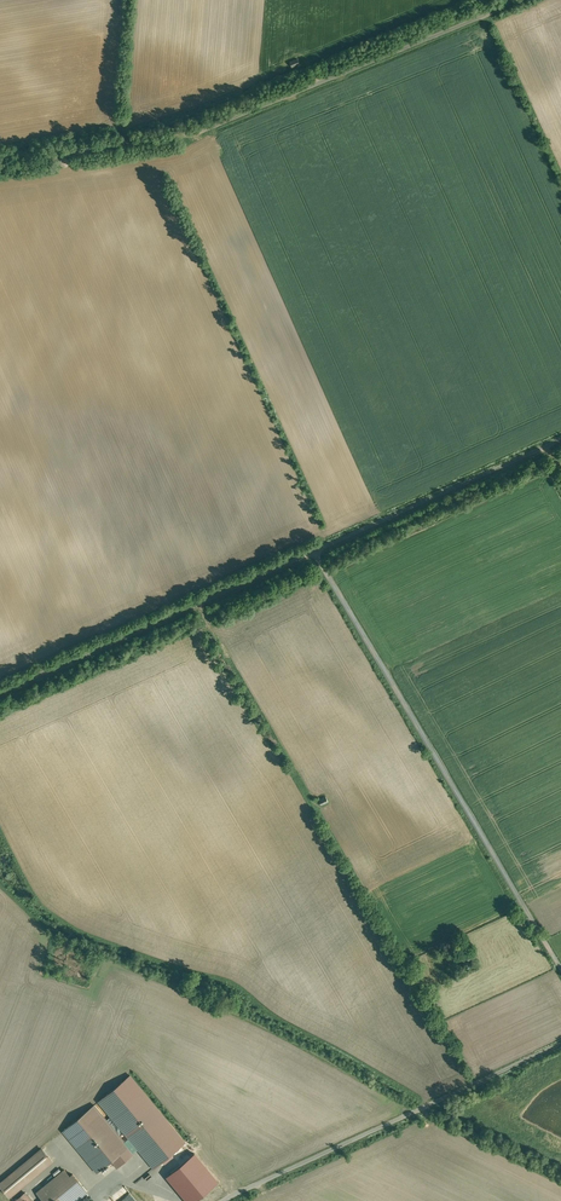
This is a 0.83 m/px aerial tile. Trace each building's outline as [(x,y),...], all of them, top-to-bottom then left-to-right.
[(186,1142),(130,1074),(97,1102),(153,1169),(186,1142)] [(134,1153),(94,1105),(63,1131),(97,1172),(111,1161),(116,1168),(134,1153)] [(0,1183),(0,1184),(10,1196),(52,1161),(42,1149),(0,1183)] [(37,1192),(45,1200),(76,1200),(85,1194),(76,1183),(79,1181),(73,1174),(70,1176),(65,1170),(37,1192)]
